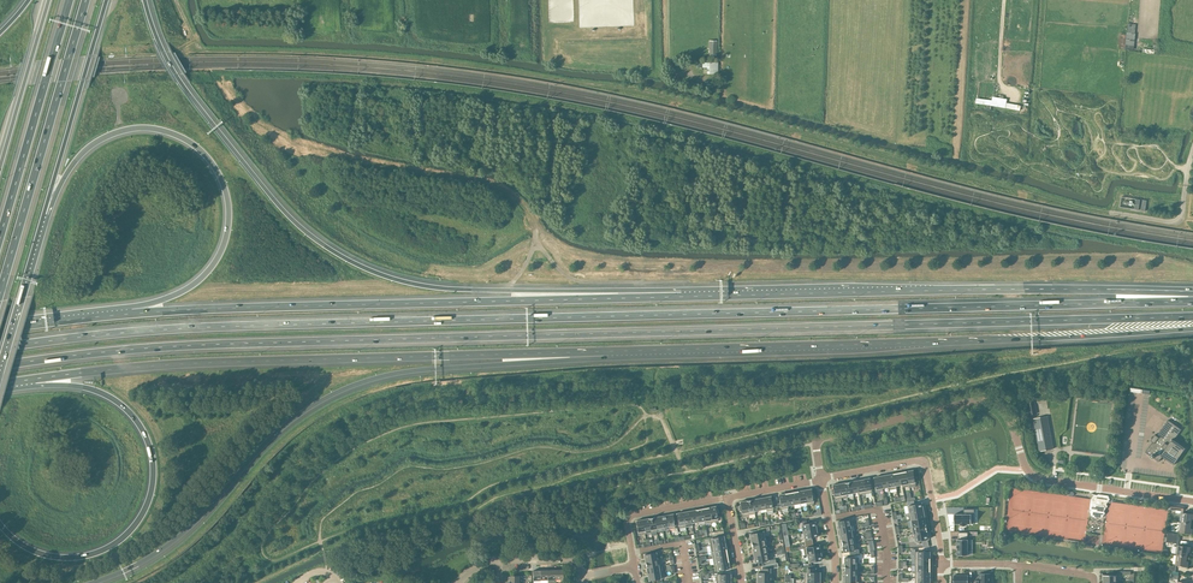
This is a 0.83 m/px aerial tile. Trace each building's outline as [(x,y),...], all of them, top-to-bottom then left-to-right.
[(1136,24),(1128,24),(1126,49),(1134,50),(1136,24)] [(717,64),(703,64),(703,68),(708,68),(708,74),(717,74),(717,64)] [(992,101),(977,98),(976,103),(1020,111),(1021,105),(1006,103),(1007,99),(993,97),(992,101)] [(1033,402),(1027,403),(1029,415),(1035,414),(1033,402)] [(1053,449),(1048,416),(1034,419),(1039,451),(1053,449)] [(1153,458),(1159,462),(1162,457),(1174,465),(1178,458),(1179,459),(1182,456),(1181,455),(1185,448),(1174,440),(1181,429),(1168,420),(1157,436),(1153,434),(1149,440),(1152,442),(1145,452),(1151,456),(1150,457),(1153,458)] [(913,470),(907,472),(909,486),(916,485),(913,470)] [(907,472),(900,473),(902,485),(903,487),(909,486),(907,472)] [(902,485),(900,473),(894,474),(896,486),(902,485)] [(894,474),(887,475),(890,490),(897,489),(896,486),(894,474)] [(890,487),(887,475),(881,476),(883,488),(890,487)] [(883,488),(881,476),(874,477),(877,489),(883,488)] [(869,478),(863,480),(865,494),(872,493),(869,478)] [(863,480),(857,481),(859,492),(859,495),(865,494),(863,480)] [(859,492),(857,481),(851,482),(853,493),(859,492)] [(853,493),(851,482),(845,483),(847,494),(853,493)] [(845,483),(838,484),(841,498),(847,497),(847,494),(845,483)] [(833,489),(831,489),(832,494),(834,494),(835,499),(841,498),(838,484),(832,485),(833,489)] [(813,493),(812,494),(811,489),(804,490),(807,505),(814,504),(813,499),(814,498),(813,493)] [(807,505),(804,490),(798,491),(800,503),(806,502),(807,505)] [(800,503),(798,491),(792,493),(794,504),(800,503)] [(794,504),(792,493),(785,494),(788,508),(788,506),(794,504)] [(788,508),(785,494),(778,495),(781,510),(788,508)] [(1106,504),(1108,501),(1110,500),(1109,497),(1106,496),(1104,499),(1101,498),(1100,496),(1095,495),(1091,499),(1090,504),(1092,506),(1090,509),(1093,517),(1101,518),(1105,513),(1104,511),(1107,506),(1106,504)] [(771,496),(764,498),(767,512),(773,510),(771,496)] [(767,512),(764,498),(758,499),(760,510),(766,509),(767,512)] [(760,510),(758,499),(752,500),(755,514),(755,511),(760,510)] [(755,514),(752,500),(746,501),(749,515),(755,514)] [(749,515),(746,501),(740,502),(741,506),(739,506),(740,511),(741,511),(742,516),(749,515)] [(922,503),(908,506),(909,513),(924,510),(922,503)] [(1183,513),(1184,506),(1171,504),(1170,509),(1181,511),(1181,512),(1182,513),(1183,513)] [(717,516),(715,506),(709,508),(711,522),(718,521),(717,516)] [(711,522),(709,508),(702,509),(705,524),(711,522)] [(705,524),(702,509),(696,510),(698,522),(704,521),(705,524)] [(955,514),(954,514),(954,524),(955,524),(960,524),(960,526),(966,526),(966,524),(971,524),(974,524),(974,509),(963,509),(963,514),(961,514),(955,514)] [(698,522),(696,510),(689,511),(692,526),(692,523),(698,522)] [(924,510),(909,513),(910,520),(925,518),(924,510)] [(692,526),(689,511),(683,512),(686,527),(692,526)] [(686,527),(683,512),(676,513),(679,528),(686,527)] [(1191,519),(1192,519),(1192,514),(1183,513),(1182,513),(1181,523),(1190,524),(1191,519)] [(673,514),(666,515),(669,529),(675,528),(673,514)] [(669,529),(666,515),(660,516),(663,530),(669,529)] [(663,530),(660,516),(654,517),(657,532),(657,531),(657,529),(662,528),(663,530)] [(657,532),(654,517),(648,519),(651,533),(657,532)] [(925,518),(910,520),(912,520),(913,527),(911,527),(912,527),(926,525),(925,518)] [(651,533),(648,519),(642,520),(645,534),(651,533)] [(852,519),(838,521),(839,528),(853,525),(852,519)] [(645,534),(642,520),(636,521),(638,535),(645,534)] [(816,529),(815,522),(802,524),(803,532),(816,529)] [(1190,528),(1190,524),(1181,523),(1180,532),(1192,534),(1192,529),(1190,528)] [(853,525),(839,528),(840,534),(854,531),(851,532),(850,526),(853,526),(853,525)] [(926,525),(912,527),(913,534),(928,532),(926,525)] [(818,537),(816,529),(803,532),(805,543),(813,542),(812,538),(818,537)] [(764,539),(763,531),(750,534),(751,541),(764,539)] [(854,531),(840,534),(841,540),(855,537),(854,531)] [(928,532),(913,534),(913,535),(914,534),(916,542),(929,539),(928,532)] [(957,545),(957,550),(957,555),(968,555),(968,540),(967,540),(967,537),(968,537),(968,533),(958,533),(958,537),(959,537),(959,540),(957,540),(957,545)] [(725,543),(724,536),(709,539),(710,545),(725,543)] [(855,537),(841,540),(842,546),(856,543),(855,537)] [(766,546),(764,539),(751,541),(752,548),(767,546),(767,545),(766,546)] [(820,552),(819,545),(813,546),(813,542),(805,543),(807,555),(820,552)] [(726,549),(725,543),(710,545),(711,552),(726,549)] [(856,543),(842,546),(843,552),(857,550),(856,543)] [(1186,557),(1187,551),(1189,552),(1190,547),(1176,545),(1175,556),(1176,556),(1186,557)] [(768,553),(767,546),(752,548),(754,556),(768,553)] [(727,556),(726,549),(711,552),(714,552),(715,558),(727,556)] [(656,552),(644,555),(645,561),(660,559),(660,558),(657,559),(656,552)] [(822,560),(820,552),(807,555),(808,562),(822,560)] [(768,561),(767,553),(768,553),(754,556),(755,563),(768,561)] [(728,562),(727,556),(715,558),(716,564),(714,564),(714,565),(728,562)] [(1187,566),(1188,562),(1185,561),(1186,557),(1176,556),(1175,565),(1176,565),(1187,566)] [(661,565),(660,559),(645,561),(647,568),(661,565)] [(730,569),(728,562),(714,565),(715,571),(730,569)] [(662,571),(661,565),(647,568),(648,574),(662,571)] [(773,579),(773,572),(770,572),(770,568),(761,568),(761,572),(757,572),(757,574),(757,578),(773,579)] [(820,574),(820,572),(816,572),(816,568),(807,568),(807,572),(804,572),(804,579),(820,578),(820,574)] [(563,579),(563,569),(555,570),(556,579),(563,579)] [(541,580),(540,570),(533,571),(533,580),(541,580)] [(664,578),(662,571),(648,574),(649,581),(664,578)] [(975,580),(975,582),(990,582),(990,574),(979,574),(979,580),(978,580),(978,582),(975,582),(975,580)]
